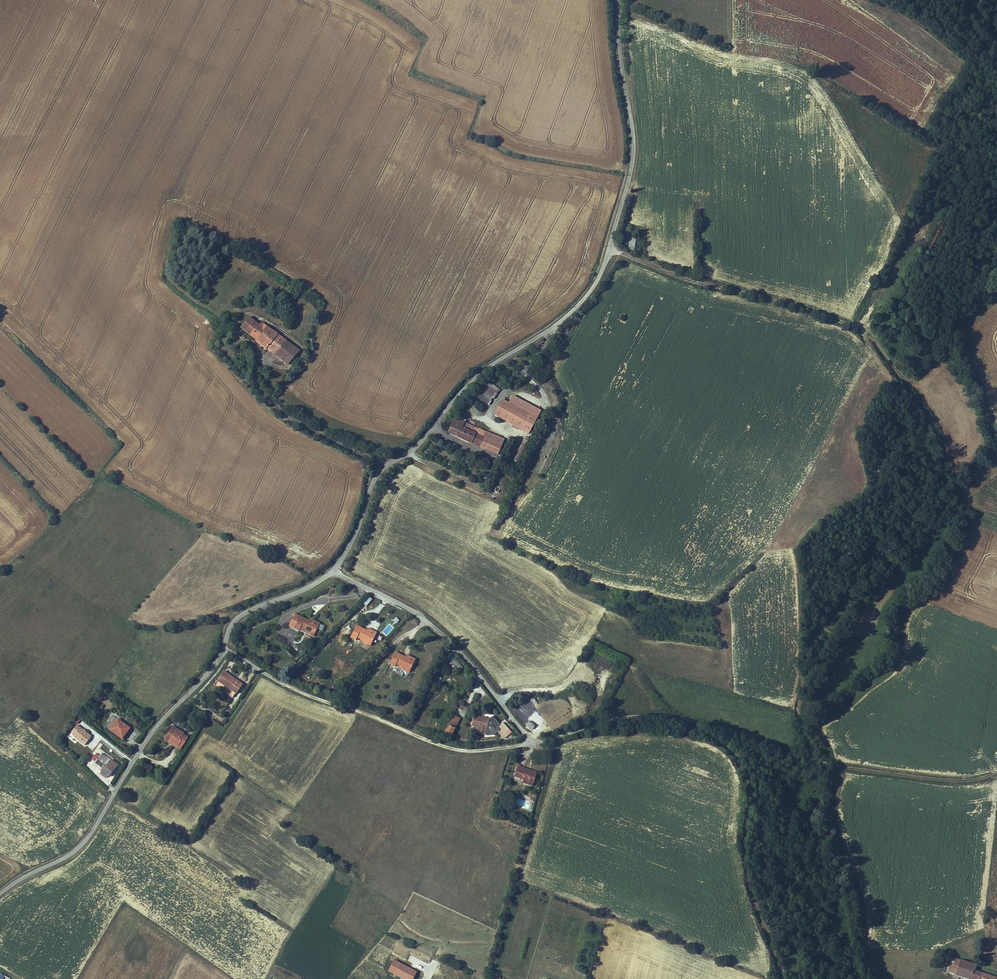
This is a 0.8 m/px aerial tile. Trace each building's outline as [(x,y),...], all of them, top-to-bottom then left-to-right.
[(632,250),(634,239),(628,238),(626,248),(632,250)] [(242,325),(252,332),(259,322),(250,315),(242,325)] [(264,326),(259,322),(252,332),(259,338),(257,339),(268,348),(269,346),(283,357),(294,343),(267,322),(264,326)] [(301,348),(294,343),(283,357),(290,362),(301,348)] [(262,375),(275,385),(278,380),(265,371),(262,375)] [(485,376),(482,383),(490,388),(494,381),(485,376)] [(505,398),(524,407),(517,423),(526,427),(537,405),(509,390),(505,398)] [(490,410),(517,423),(524,407),(505,398),(498,394),(490,410)] [(448,412),(436,427),(485,447),(492,431),(470,423),(471,420),(448,412)] [(492,431),(485,447),(493,450),(500,435),(492,431)] [(516,463),(527,445),(521,441),(510,460),(516,463)] [(488,483),(488,484),(485,490),(491,492),(494,486),(495,485),(497,484),(497,482),(497,481),(497,479),(496,478),(495,477),(493,477),(492,477),(490,477),(489,478),(488,479),(488,481),(488,483)] [(313,624),(313,625),(300,620),(295,632),(301,635),(301,633),(316,640),(322,627),(313,624)] [(371,631),(370,634),(359,629),(353,640),(360,643),(361,641),(374,647),(380,635),(371,631)] [(411,658),(410,661),(398,656),(393,667),(399,669),(399,668),(414,675),(420,662),(411,658)] [(451,663),(458,671),(462,668),(455,659),(451,663)] [(246,686),(226,674),(217,689),(236,700),(240,694),(240,695),(246,686)] [(466,684),(469,677),(463,675),(460,682),(466,684)] [(533,703),(540,709),(543,705),(536,699),(533,703)] [(458,714),(449,729),(455,733),(464,717),(458,714)] [(488,720),(480,717),(477,724),(483,726),(482,729),(481,733),(488,720)] [(105,726),(123,739),(132,728),(118,718),(113,725),(108,721),(105,726)] [(481,733),(488,736),(493,722),(488,720),(481,733)] [(527,727),(533,734),(537,730),(531,723),(527,727)] [(508,739),(512,735),(502,724),(497,728),(508,739)] [(181,750),(188,738),(184,735),(184,734),(173,727),(164,740),(181,750)] [(93,746),(96,742),(86,735),(83,738),(93,746)] [(102,752),(100,755),(96,752),(91,758),(95,761),(94,762),(102,769),(100,770),(102,771),(99,775),(105,780),(107,776),(109,777),(119,765),(102,752)] [(531,787),(535,776),(526,773),(526,772),(515,768),(512,779),(520,782),(520,783),(531,787)] [(969,978),(990,978),(991,976),(977,971),(966,967),(967,963),(947,957),(944,971),(969,978)] [(394,959),(388,971),(400,978),(413,978),(416,971),(394,959)]
